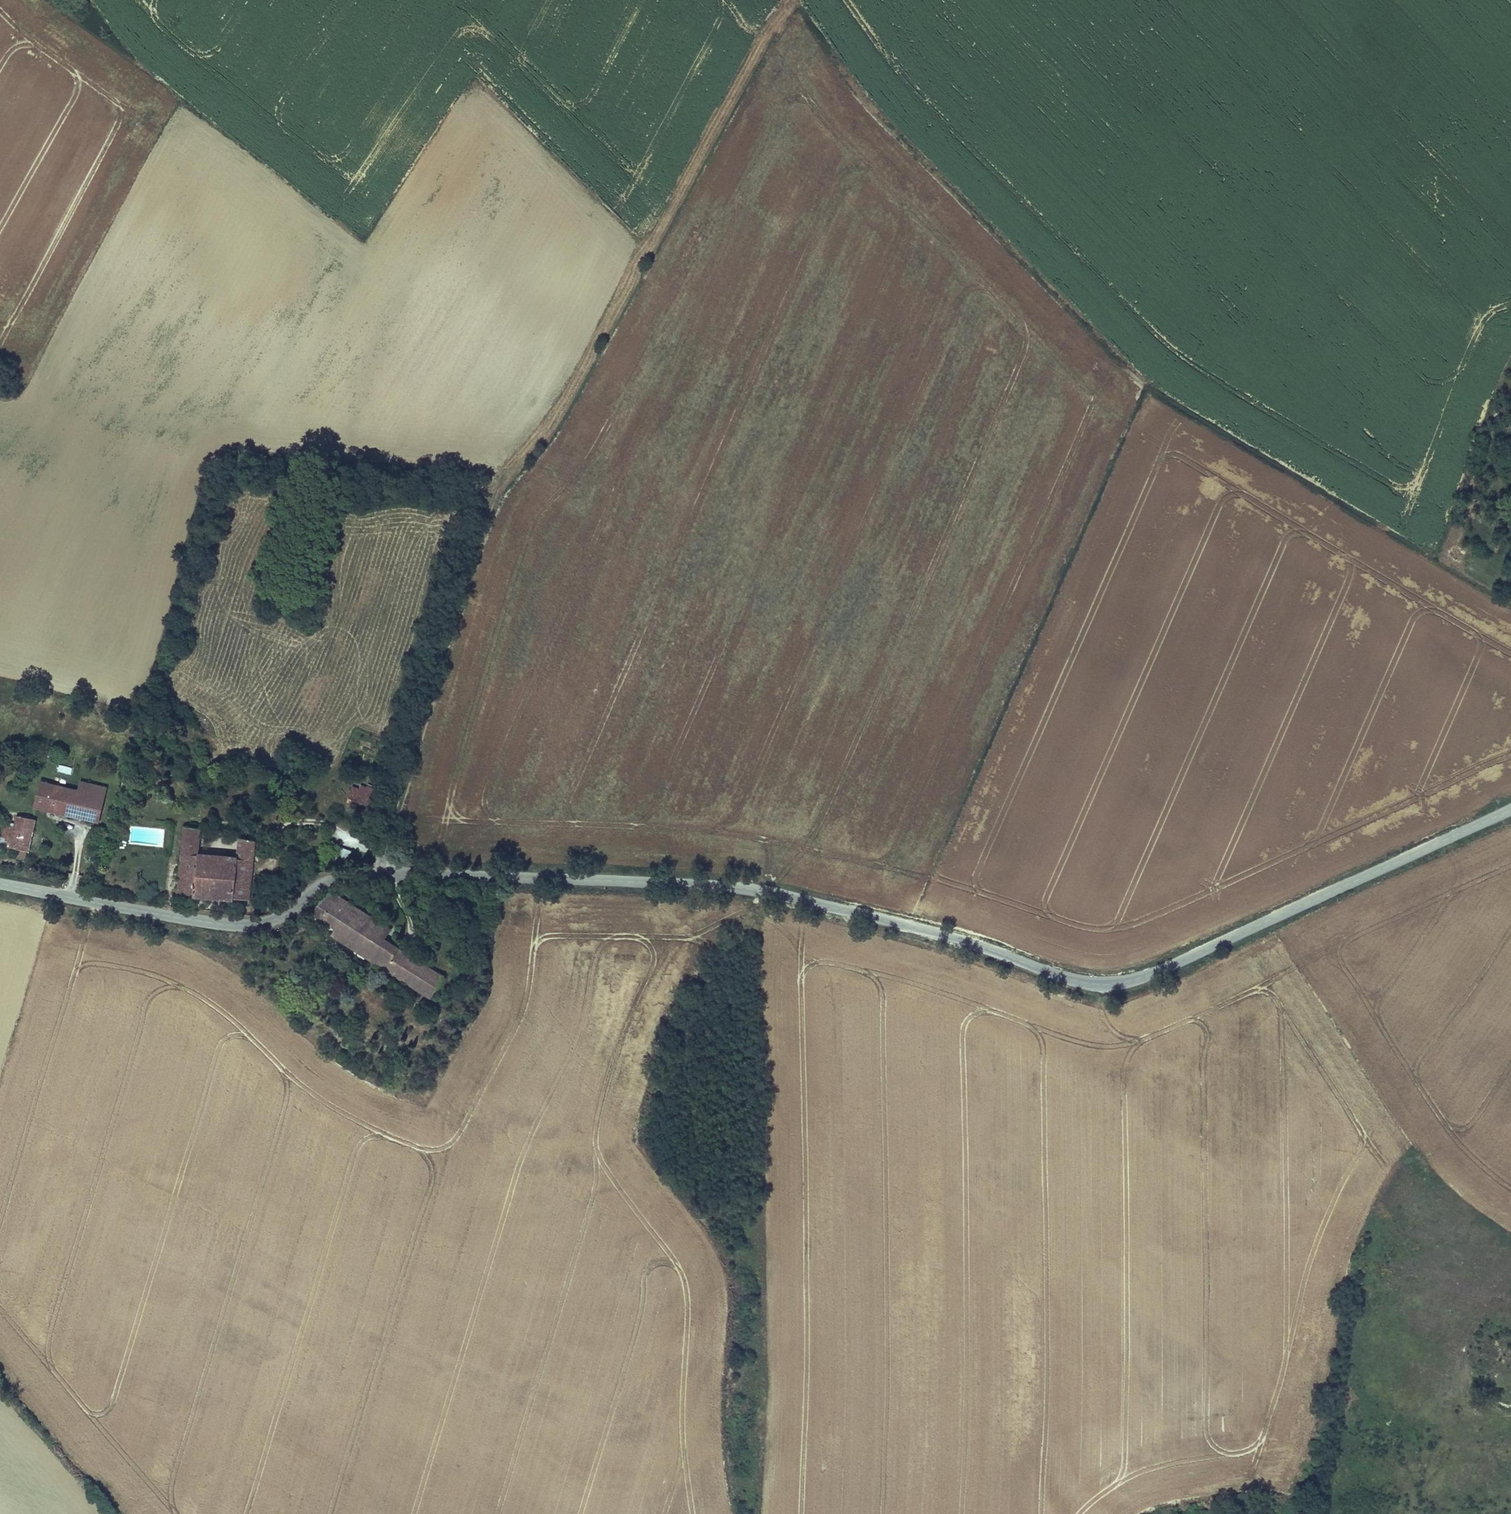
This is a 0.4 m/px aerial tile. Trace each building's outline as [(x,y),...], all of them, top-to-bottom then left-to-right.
[(57,763),(55,770),(70,774),(72,767),(57,763)] [(36,806),(101,821),(109,786),(83,780),(81,788),(43,779),(36,806)] [(347,798),(367,805),(373,787),(362,783),(360,788),(352,785),(347,798)] [(25,859),(27,849),(30,833),(33,819),(17,816),(10,851),(7,851),(6,855),(25,859)] [(196,892),(196,894),(252,898),(257,838),(242,837),(240,856),(199,853),(201,826),(187,825),(182,891),(196,892)] [(30,833),(27,849),(35,851),(38,835),(30,833)] [(351,856),(350,848),(340,848),(340,857),(351,856)] [(447,896),(448,887),(429,886),(429,895),(447,896)] [(393,927),(332,890),(317,910),(341,925),(336,933),(434,996),(447,975),(387,936),(393,927)] [(309,929),(305,922),(295,928),(299,935),(309,929)]
